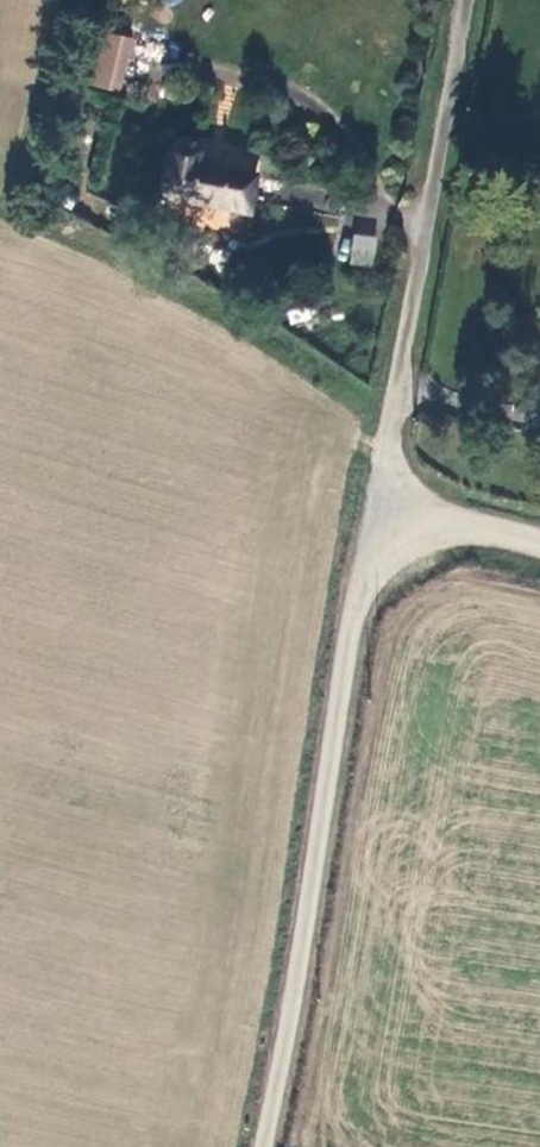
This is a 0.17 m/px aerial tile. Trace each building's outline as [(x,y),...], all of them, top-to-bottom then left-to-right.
[(92,32),(82,78),(121,87),(131,41),(92,32)] [(176,150),(168,193),(253,209),(260,176),(198,164),(200,162),(201,160),(201,157),(201,153),(200,150),(198,147),(196,145),(188,143),(185,143),(182,144),(178,146),(176,150)] [(374,266),(377,235),(352,232),(349,264),(374,266)]
